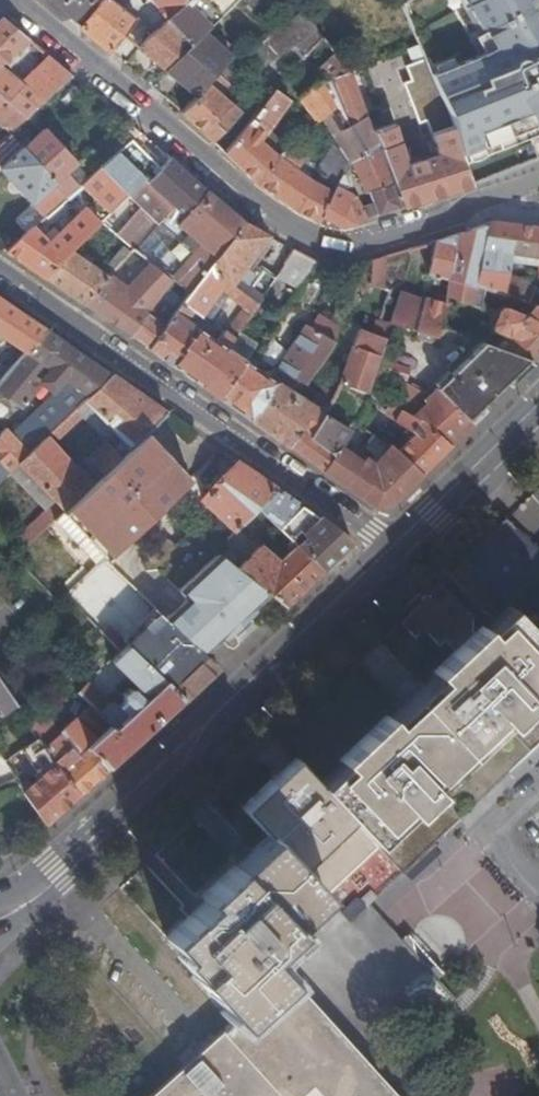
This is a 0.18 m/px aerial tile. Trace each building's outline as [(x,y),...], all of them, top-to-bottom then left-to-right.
[(72,19),(88,0),(49,0),(72,19)] [(82,27),(109,50),(137,18),(110,0),(102,0),(82,27)] [(167,20),(169,22),(186,8),(188,6),(184,0),(150,0),(167,20)] [(188,6),(186,8),(208,30),(238,0),(184,0),(188,6)] [(399,4),(431,80),(444,106),(449,122),(454,140),(471,185),(538,159),(538,0),(406,0),(399,4)] [(169,22),(192,46),(204,33),(206,35),(209,31),(208,30),(186,8),(169,22)] [(233,61),(243,81),(294,43),(305,58),(322,38),(302,12),(252,44),(231,59),(233,61)] [(70,75),(49,57),(21,85),(7,73),(10,69),(1,62),(27,38),(4,19),(1,20),(0,21),(0,93),(28,116),(70,75)] [(167,20),(142,43),(168,69),(192,46),(169,22),(167,20)] [(166,71),(198,97),(210,84),(233,61),(231,59),(206,35),(204,33),(192,46),(168,69),(166,71)] [(318,122),(323,119),(339,110),(327,82),(348,73),(334,53),(316,70),(321,77),(299,98),(318,122)] [(210,84),(228,101),(244,82),(243,81),(233,61),(210,84)] [(349,127),(364,120),(365,119),(349,73),(348,73),(327,82),(339,110),(349,127)] [(439,125),(449,122),(444,106),(431,80),(405,91),(418,124),(432,119),(435,126),(439,125)] [(198,97),(182,114),(213,143),(241,113),(228,101),(210,84),(198,97)] [(243,132),(224,153),(257,184),(276,155),(261,143),(289,102),(275,89),(265,99),(243,132)] [(28,116),(0,93),(0,124),(3,127),(0,129),(0,142),(9,134),(28,116)] [(338,143),(350,161),(376,144),(372,133),(364,120),(349,127),(339,110),(323,119),(338,143)] [(134,140),(140,134),(125,121),(97,147),(109,162),(134,140)] [(376,144),(403,207),(471,185),(454,140),(449,122),(439,125),(441,131),(431,134),(438,156),(404,167),(406,163),(394,126),(372,133),(376,144)] [(69,197),(80,187),(66,174),(76,165),(44,130),(30,142),(25,137),(19,144),(67,198),(69,197)] [(304,133),(285,148),(293,154),(310,141),(304,133)] [(19,144),(9,134),(0,142),(0,169),(44,219),(67,198),(19,144)] [(101,169),(127,194),(142,179),(146,182),(162,165),(134,140),(109,162),(101,169)] [(314,145),(310,141),(293,154),(303,161),(314,145)] [(310,180),(334,192),(341,178),(350,161),(338,143),(310,180)] [(370,207),(373,216),(403,207),(376,144),(350,161),(365,193),(369,192),(374,206),(370,207)] [(276,155),(257,184),(298,213),(320,224),(325,216),(322,214),(334,192),(310,180),(297,170),(303,161),(293,154),(285,148),(276,155)] [(185,215),(206,191),(168,158),(162,165),(146,182),(142,179),(127,194),(157,222),(173,204),(185,215)] [(80,187),(89,179),(76,165),(66,174),(80,187)] [(109,211),(127,194),(101,169),(89,179),(80,187),(69,197),(83,211),(59,234),(48,244),(44,240),(33,228),(10,249),(7,252),(42,276),(68,250),(98,222),(86,209),(97,199),(109,211)] [(322,214),(325,216),(342,226),(366,218),(362,208),(354,211),(351,205),(353,199),(343,191),(346,185),(341,178),(334,192),(322,214)] [(208,268),(243,222),(206,191),(185,215),(173,204),(157,222),(133,249),(153,264),(171,278),(190,293),(208,268)] [(133,249),(157,222),(127,194),(109,211),(102,218),(133,249)] [(232,287),(269,237),(243,222),(208,268),(232,287)] [(493,222),(468,231),(435,241),(429,275),(449,280),(447,298),(472,306),(474,287),(484,290),(516,300),(521,282),(511,279),(510,277),(507,276),(511,254),(538,260),(538,228),(493,222)] [(59,234),(55,229),(44,240),(48,244),(59,234)] [(130,252),(125,247),(105,269),(110,274),(122,261),(130,252)] [(287,247),(274,278),(297,288),(310,256),(287,247)] [(42,276),(83,305),(103,283),(107,277),(68,250),(42,276)] [(383,289),(385,257),(370,262),(371,285),(383,289)] [(143,278),(122,261),(110,274),(107,277),(103,283),(126,299),(143,278)] [(165,286),(171,278),(153,264),(143,278),(126,299),(103,283),(83,305),(108,323),(109,321),(134,337),(150,317),(144,312),(157,297),(165,286)] [(227,349),(238,333),(257,305),(252,301),(251,301),(245,310),(228,334),(224,332),(217,342),(187,322),(193,312),(202,318),(222,292),(230,298),(236,289),(232,287),(208,268),(190,293),(184,301),(176,312),(148,348),(148,350),(201,388),(227,349)] [(184,301),(190,293),(171,278),(165,286),(184,301)] [(538,307),(538,279),(535,287),(527,304),(531,305),(538,307)] [(516,300),(527,304),(535,287),(521,282),(516,300)] [(472,306),(481,309),(484,290),(474,287),(472,306)] [(245,310),(251,301),(236,289),(230,298),(245,310)] [(416,321),(422,300),(397,292),(387,323),(391,324),(423,334),(426,325),(426,324),(416,321)] [(257,305),(261,299),(256,296),(252,301),(257,305)] [(134,337),(148,348),(176,312),(157,297),(144,312),(150,317),(134,337)] [(0,298),(0,336),(25,353),(45,330),(0,298)] [(438,328),(446,304),(427,299),(422,300),(416,321),(426,324),(426,325),(438,328)] [(538,335),(538,307),(531,305),(522,315),(501,308),(497,310),(495,314),(497,318),(538,335)] [(537,361),(538,359),(538,335),(497,318),(493,321),(492,325),(494,330),(505,335),(496,345),(530,358),(537,361)] [(387,323),(380,321),(374,336),(386,340),(391,324),(387,323)] [(306,385),(334,343),(306,325),(281,363),(272,371),(259,371),(276,382),(286,388),(299,380),(306,385)] [(45,330),(25,353),(0,382),(0,394),(19,408),(51,370),(67,381),(89,397),(111,376),(45,330)] [(386,340),(374,336),(360,331),(353,347),(352,346),(339,383),(366,393),(386,340)] [(247,362),(258,347),(238,333),(227,349),(247,362)] [(417,419),(418,420),(440,394),(466,421),(530,358),(496,345),(484,341),(437,388),(431,397),(417,419)] [(220,401),(247,362),(227,349),(201,388),(220,401)] [(220,401),(250,421),(276,382),(259,371),(247,362),(220,401)] [(165,413),(111,376),(89,397),(86,400),(115,430),(130,447),(145,433),(165,413)] [(86,400),(89,397),(67,381),(30,416),(48,435),(75,410),(86,400)] [(431,397),(406,381),(393,407),(400,411),(417,419),(431,397)] [(250,421),(322,471),(333,454),(310,437),(325,416),(314,407),(304,400),(286,388),(276,382),(250,421)] [(336,391),(325,416),(347,429),(348,430),(362,403),(367,394),(366,393),(339,383),(336,391)] [(314,407),(325,416),(336,391),(325,386),(314,407)] [(377,398),(367,394),(362,403),(372,408),(373,406),(377,398)] [(425,424),(450,445),(471,425),(466,421),(440,394),(418,420),(425,424)] [(393,406),(377,398),(373,406),(383,411),(384,410),(389,413),(393,406)] [(115,430),(86,400),(75,410),(48,435),(46,437),(54,446),(83,419),(105,442),(120,457),(130,447),(115,430)] [(422,473),(450,445),(425,424),(418,420),(417,419),(400,411),(394,422),(414,435),(396,452),(422,473)] [(48,435),(30,416),(15,430),(10,424),(0,435),(0,481),(7,474),(18,464),(46,437),(48,435)] [(388,505),(422,473),(396,452),(388,446),(372,436),(365,450),(378,461),(374,467),(364,458),(361,463),(338,448),(348,430),(347,429),(325,416),(310,437),(333,454),(322,471),(372,507),(388,505)] [(189,480),(145,433),(130,447),(120,457),(99,476),(90,485),(63,511),(54,520),(97,567),(189,480)] [(46,437),(18,464),(55,502),(63,511),(90,485),(54,446),(46,437)] [(99,476),(120,457),(105,442),(88,458),(97,468),(94,471),(99,476)] [(274,489),(237,463),(202,500),(235,531),(257,508),(274,489)] [(18,464),(7,474),(42,513),(55,502),(18,464)] [(300,507),(274,489),(257,508),(279,530),(280,529),(300,507)] [(19,536),(27,544),(54,520),(63,511),(55,502),(42,513),(19,536)] [(350,541),(300,507),(280,529),(290,539),(298,532),(305,539),(297,546),(321,569),(350,541)] [(458,556),(506,606),(538,578),(538,557),(500,516),(458,556)] [(224,544),(217,551),(220,553),(230,562),(237,555),(224,544)] [(282,606),(321,569),(297,546),(278,564),(259,547),(238,569),(268,594),(282,606)] [(238,569),(230,562),(220,553),(179,591),(186,598),(164,619),(202,656),(220,638),(222,640),(231,632),(242,622),(251,613),(250,611),(268,594),(238,569)] [(508,610),(538,642),(538,583),(508,610)] [(324,790),(400,873),(459,817),(538,741),(538,642),(508,610),(506,608),(477,636),(471,629),(470,617),(439,584),(398,623),(413,640),(422,631),(438,648),(444,642),(456,656),(434,677),(438,681),(393,724),(390,721),(340,768),(343,771),(324,790)] [(122,639),(127,643),(159,613),(154,609),(122,639)] [(183,698),(215,668),(202,656),(164,619),(159,613),(127,643),(126,645),(183,698)] [(95,627),(113,645),(119,638),(102,621),(95,627)] [(246,626),(242,622),(231,632),(235,636),(246,626)] [(108,767),(183,698),(126,645),(108,661),(140,688),(136,692),(133,689),(128,688),(122,693),(122,698),(124,701),(118,705),(112,703),(110,705),(99,715),(109,725),(95,738),(87,746),(108,767)] [(99,715),(110,705),(88,683),(77,693),(90,706),(99,715)] [(0,684),(0,708),(5,715),(16,706),(0,684)] [(75,718),(95,738),(109,725),(99,715),(90,706),(75,718)] [(57,770),(78,795),(108,767),(87,746),(77,755),(58,734),(57,734),(38,713),(27,723),(35,736),(37,739),(57,770)] [(77,755),(87,746),(95,738),(75,718),(58,734),(77,755)] [(23,792),(45,824),(78,795),(57,770),(37,739),(31,742),(21,749),(42,777),(23,792)] [(302,992),(379,919),(366,905),(400,873),(324,790),(322,791),(295,762),(242,811),(271,841),(237,873),(233,869),(201,900),(205,905),(166,942),(198,975),(193,979),(235,1022),(287,975),(302,992)] [(311,1086),(320,1095),(396,1095),(349,1045),(427,970),(379,919),(302,992),(287,975),(235,1022),(217,1039),(184,1068),(153,1095),(300,1095),(311,1086)]
